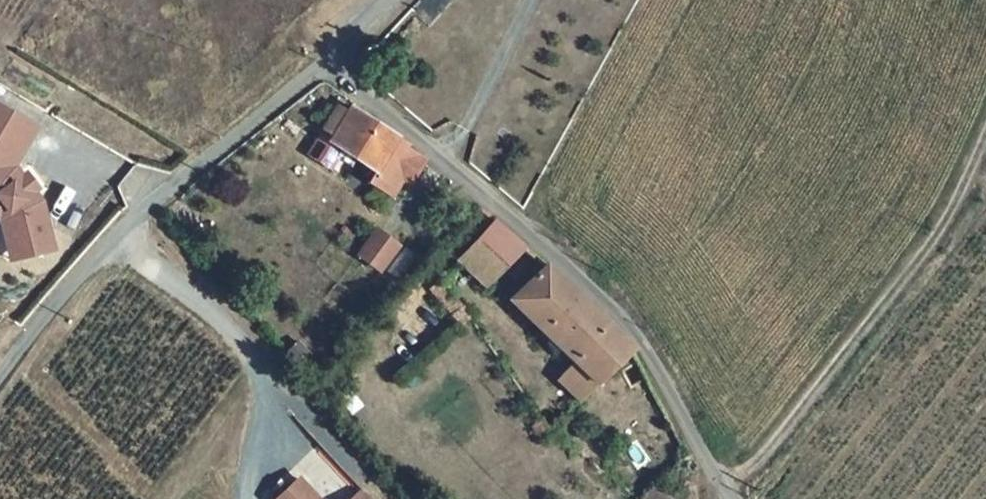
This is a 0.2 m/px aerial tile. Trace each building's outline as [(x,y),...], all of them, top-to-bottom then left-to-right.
[(9,217),(19,258),(50,250),(39,203),(32,194),(39,189),(27,173),(20,178),(13,168),(37,128),(0,106),(0,205),(9,217)] [(355,160),(377,124),(354,110),(350,115),(339,108),(324,130),(327,132),(312,156),(333,170),(339,159),(344,153),(355,160)] [(401,139),(377,124),(355,160),(357,161),(378,175),(372,184),(393,197),(404,181),(407,175),(415,180),(427,163),(408,151),(410,148),(400,142),(401,139)] [(355,160),(344,153),(339,159),(353,168),(357,161),(355,160)] [(404,181),(412,186),(415,180),(407,175),(404,181)] [(495,220),(462,259),(491,284),(527,248),(495,220)] [(377,232),(358,256),(378,272),(397,248),(377,232)] [(633,350),(546,268),(514,302),(575,365),(597,388),(633,350)] [(475,320),(445,277),(435,289),(463,328),(475,320)] [(580,405),(597,388),(575,365),(559,382),(580,405)] [(278,498),(318,498),(300,479),(278,498)] [(649,487),(641,497),(643,498),(663,498),(649,487)]
